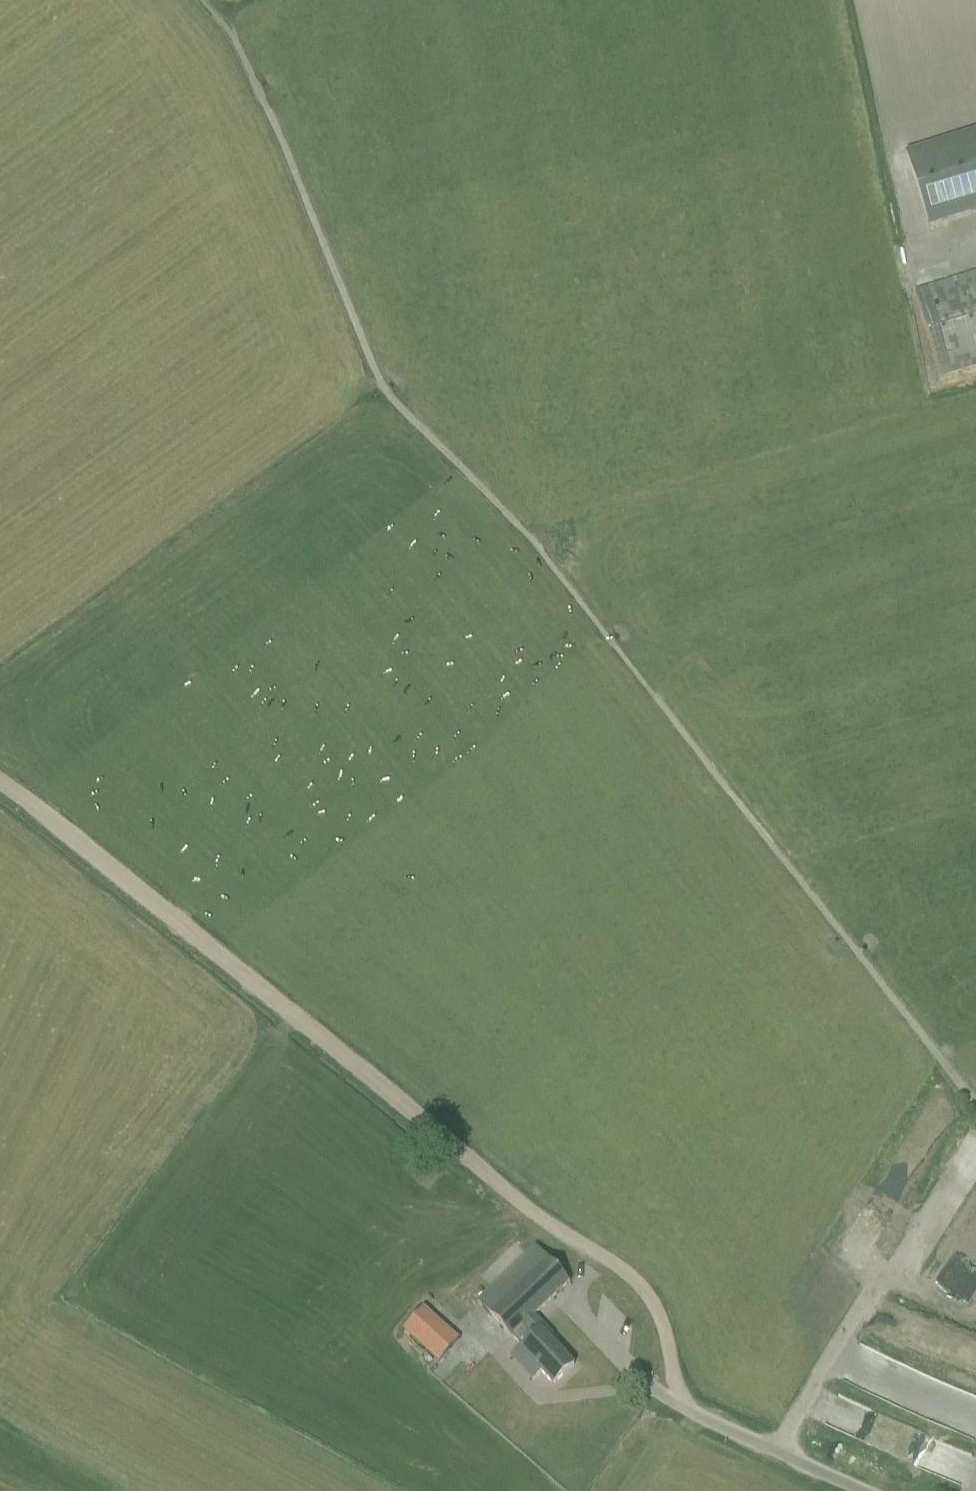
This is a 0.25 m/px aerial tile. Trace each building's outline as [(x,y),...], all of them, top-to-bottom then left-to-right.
[(975,213),(975,130),(905,152),(929,227),(975,213)] [(940,379),(975,368),(975,274),(914,294),(940,379)] [(554,1338),(534,1317),(569,1284),(536,1249),(478,1303),(520,1348),(509,1358),(532,1382),(540,1375),(552,1387),(574,1366),(551,1341),(554,1338)] [(438,1364),(438,1363),(459,1339),(423,1308),(402,1332),(438,1364)]
